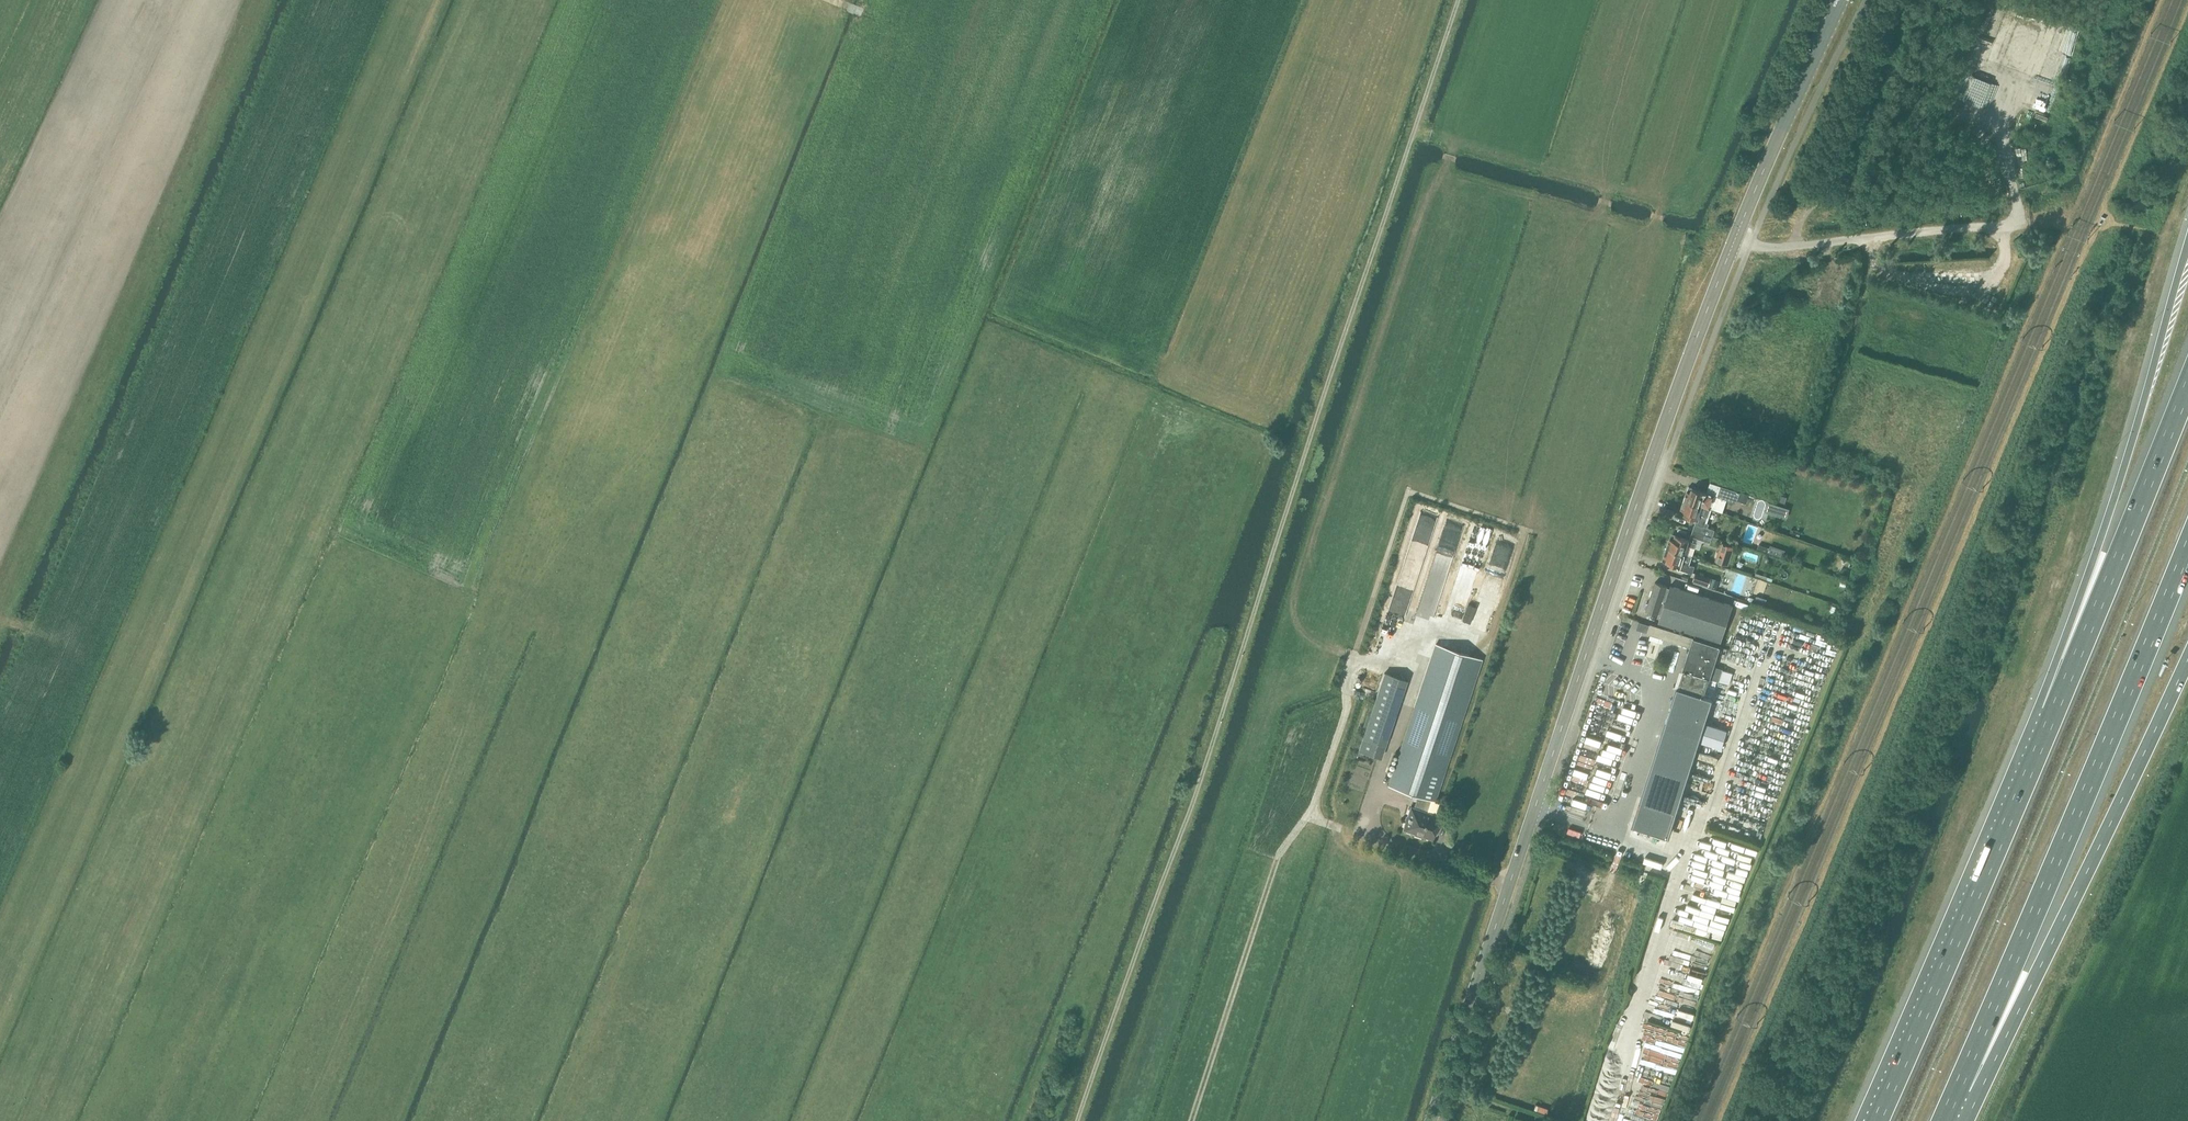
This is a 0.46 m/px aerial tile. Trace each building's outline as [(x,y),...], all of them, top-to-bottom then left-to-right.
[(1851,188),(1854,179),(1844,177),(1842,185),(1851,188)] [(1715,495),(1689,487),(1684,500),(1711,509),(1713,501),(1716,502),(1716,501),(1723,502),(1724,499),(1737,503),(1738,500),(1747,503),(1750,495),(1721,486),(1718,497),(1715,496),(1715,495)] [(1680,514),(1697,519),(1693,530),(1712,535),(1714,530),(1708,528),(1710,524),(1706,522),(1711,509),(1684,500),(1680,514)] [(1686,554),(1693,556),(1698,539),(1711,543),(1712,540),(1722,543),(1716,561),(1729,565),(1736,544),(1712,536),(1712,535),(1693,530),(1690,540),(1672,534),(1667,548),(1686,554)] [(1757,551),(1768,554),(1770,548),(1759,544),(1757,551)] [(1662,561),(1681,567),(1680,569),(1693,574),(1695,565),(1683,562),(1686,554),(1667,548),(1662,561)] [(1709,586),(1709,587),(1717,589),(1720,581),(1715,579),(1696,573),(1693,580),(1691,579),(1690,581),(1708,587),(1709,586)] [(1661,616),(1671,587),(1656,582),(1647,611),(1661,616)] [(1661,616),(1659,622),(1721,642),(1733,605),(1671,585),(1671,587),(1661,616)] [(1721,647),(1651,624),(1648,633),(1691,647),(1671,710),(1641,801),(1667,809),(1721,647)] [(1356,749),(1354,755),(1358,756),(1360,750),(1379,756),(1405,680),(1385,673),(1359,750),(1356,749)] [(1414,834),(1422,837),(1422,836),(1432,839),(1440,816),(1427,812),(1431,799),(1433,800),(1462,715),(1417,700),(1389,785),(1420,795),(1416,808),(1410,806),(1403,829),(1415,833),(1414,834)]
